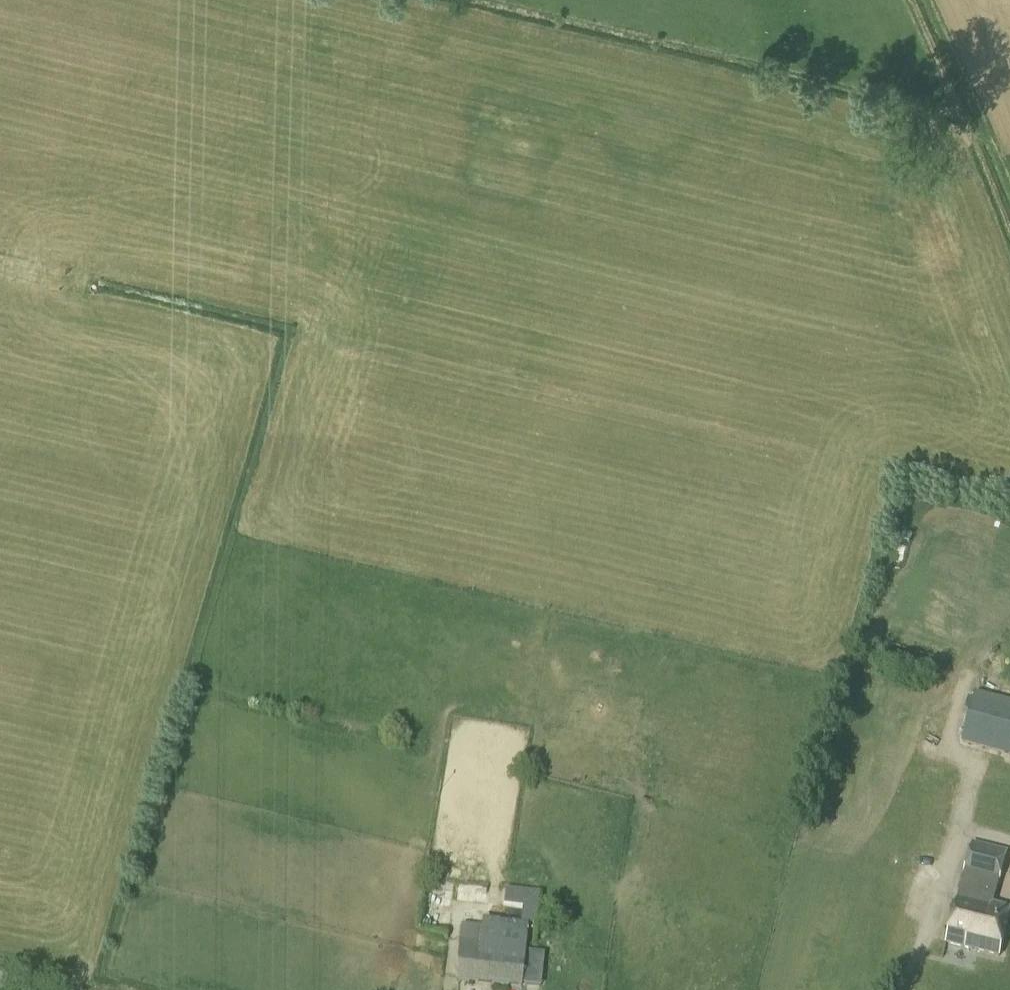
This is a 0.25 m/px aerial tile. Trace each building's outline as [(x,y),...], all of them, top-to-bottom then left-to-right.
[(974,696),(961,744),(1009,758),(1009,705),(974,696)] [(998,887),(1006,857),(972,848),(964,878),(998,887)] [(1005,934),(1009,915),(1009,908),(992,904),(992,905),(958,897),(952,920),(1005,934)] [(1000,957),(1005,934),(952,920),(947,943),(1000,957)] [(453,979),(519,988),(526,931),(500,928),(497,947),(482,945),(485,927),(460,924),(453,979)]
